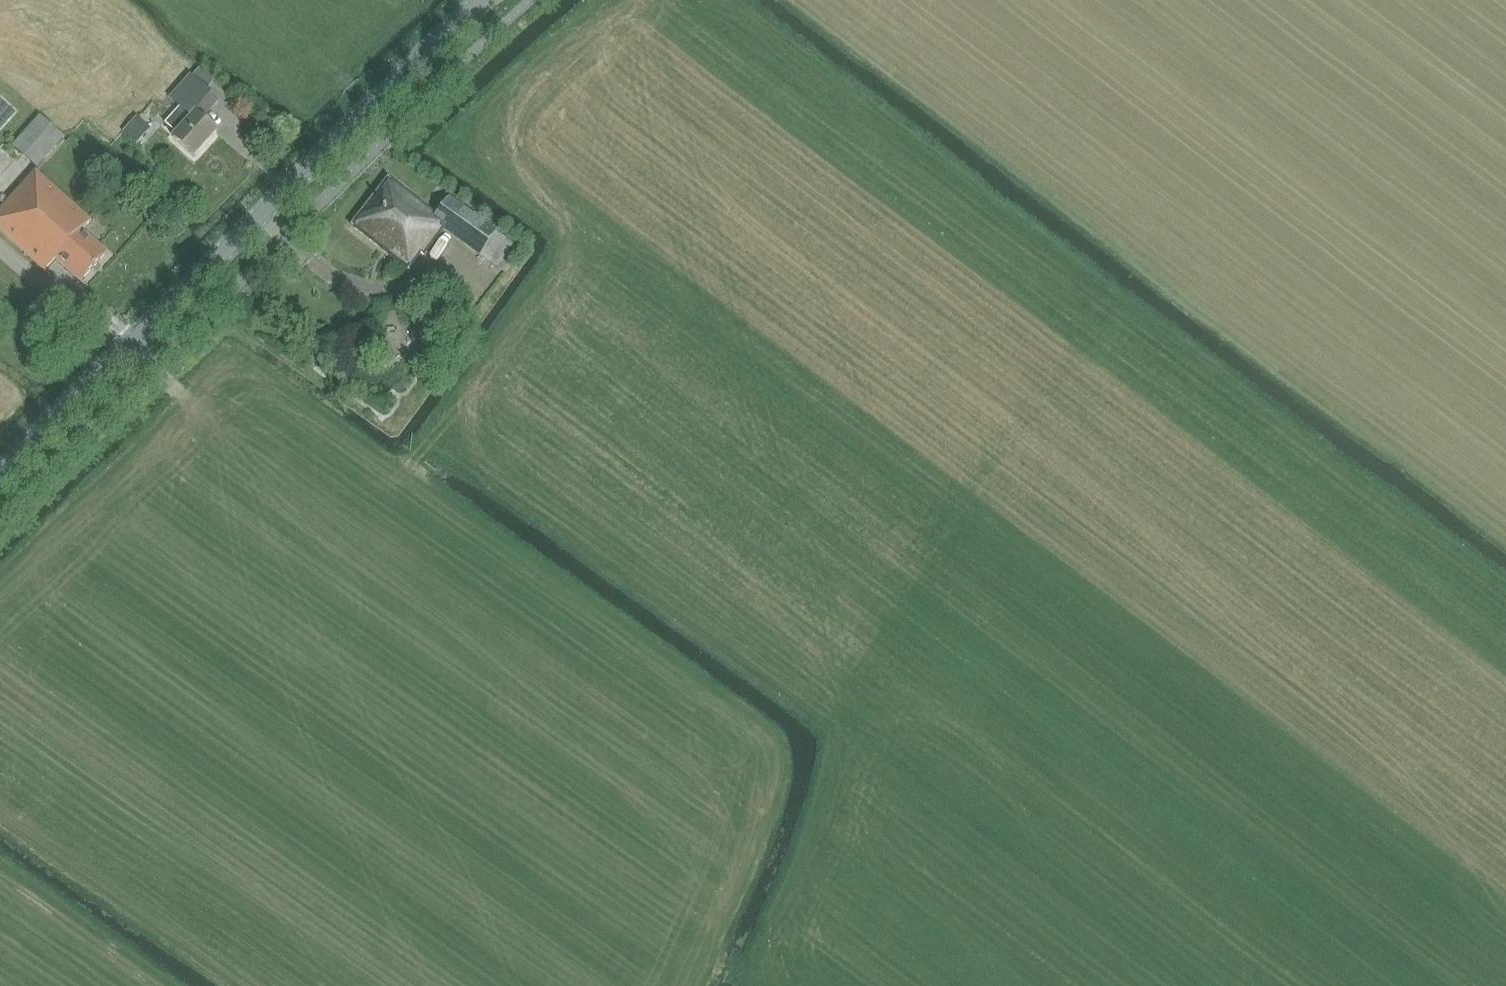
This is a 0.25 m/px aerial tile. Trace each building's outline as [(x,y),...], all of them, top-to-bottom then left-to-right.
[(204,119),(220,100),(191,77),(171,98),(181,108),(166,125),(175,134),(172,138),(195,159),(219,132),(204,119)] [(138,113),(122,129),(134,141),(150,124),(138,113)] [(38,169),(65,138),(40,116),(13,147),(38,169)] [(108,253),(84,231),(92,221),(37,171),(0,212),(0,232),(45,273),(57,260),(82,283),(108,253)] [(439,213),(425,202),(389,177),(351,226),(409,271),(419,257),(422,260),(444,231),(498,268),(514,245),(498,233),(499,232),(458,203),(450,197),(439,213)] [(420,327),(424,356),(441,354),(437,325),(420,327)]
